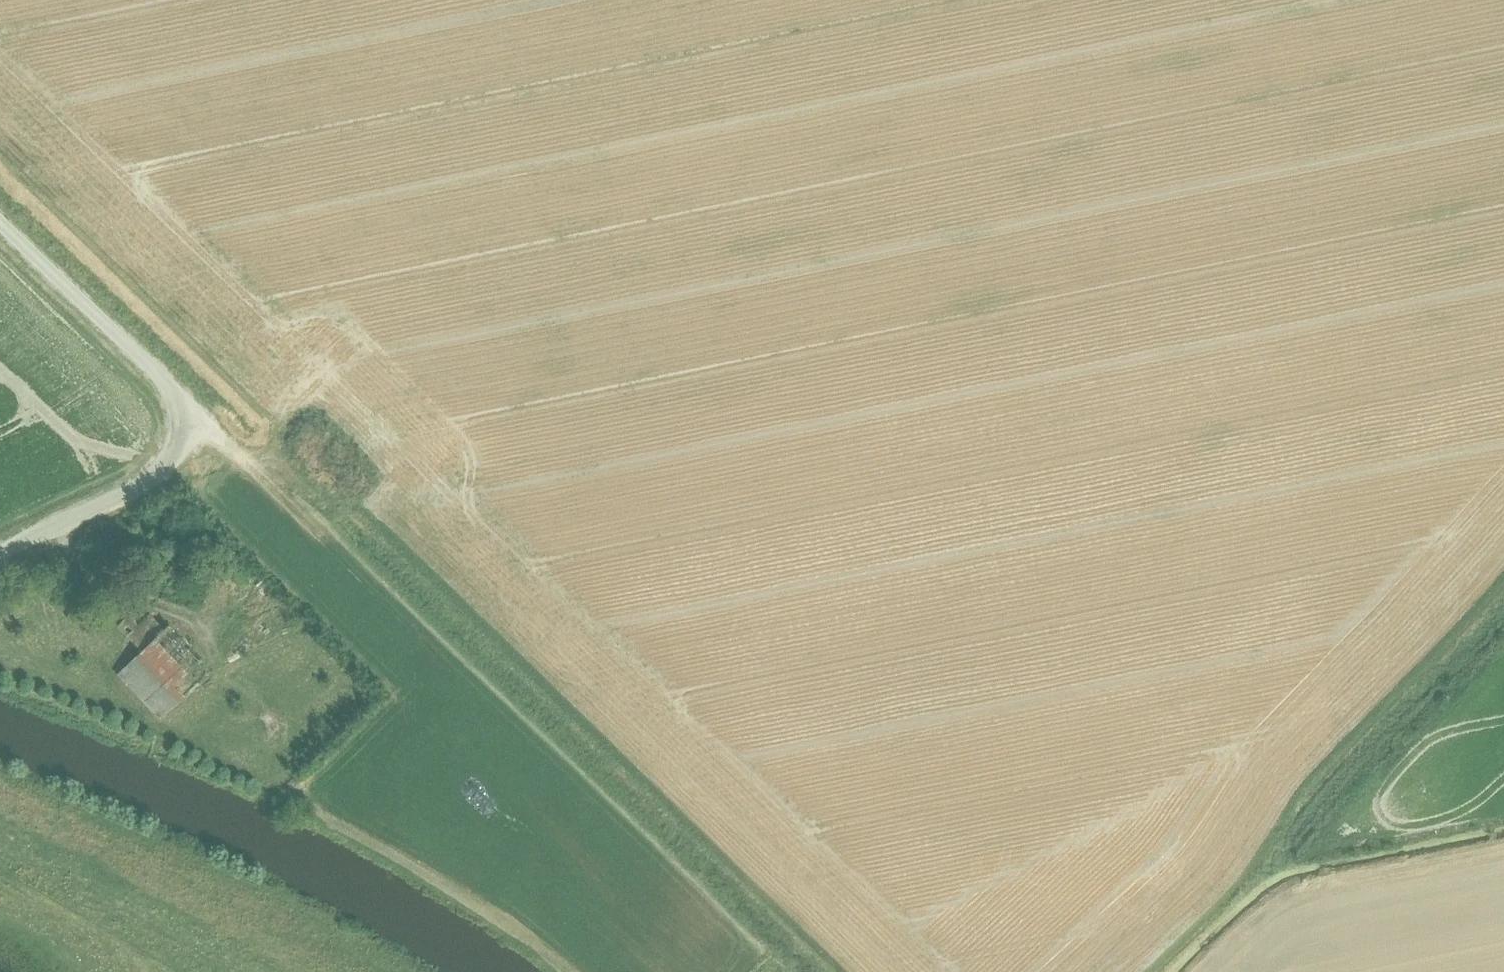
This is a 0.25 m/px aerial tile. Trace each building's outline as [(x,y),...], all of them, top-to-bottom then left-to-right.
[(164,630),(138,654),(180,700),(212,671),(169,625),(164,630)]
